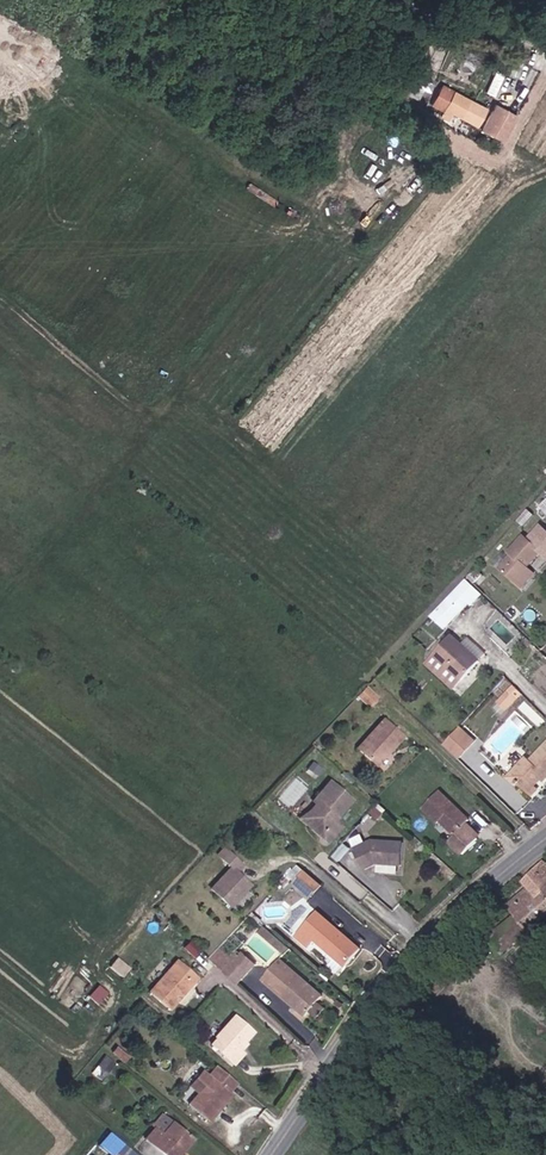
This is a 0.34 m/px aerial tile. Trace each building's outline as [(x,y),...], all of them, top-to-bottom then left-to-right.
[(497,94),(506,73),(495,69),(487,90),(497,94)] [(407,95),(414,81),(410,79),(403,93),(407,95)] [(445,93),(434,88),(426,103),(437,108),(445,93)] [(461,119),(470,102),(453,93),(451,97),(445,93),(437,108),(443,111),(440,117),(448,121),(452,114),(461,119)] [(486,110),(470,102),(461,119),(477,127),(486,110)] [(503,143),(517,116),(495,104),(481,131),(503,143)] [(515,582),(527,568),(541,553),(545,557),(545,531),(541,526),(528,541),(524,537),(509,553),(513,557),(501,570),(515,582)] [(527,568),(515,582),(522,588),(534,574),(527,568)] [(469,578),(475,583),(482,575),(476,570),(469,578)] [(472,606),(483,595),(467,581),(448,601),(461,613),(470,604),(472,606)] [(451,636),(434,655),(463,681),(480,662),(461,645),(451,636)] [(461,645),(480,662),(486,655),(467,639),(461,645)] [(463,681),(434,655),(426,664),(454,690),(463,681)] [(511,690),(503,683),(502,682),(490,695),(507,710),(516,699),(509,692),(511,690)] [(376,698),(365,688),(357,697),(368,707),(376,698)] [(385,747),(390,751),(402,738),(384,720),(357,749),(373,764),(385,752),(382,750),(385,747)] [(463,723),(445,741),(460,757),(479,739),(463,723)] [(545,778),(545,746),(531,762),(527,758),(507,779),(515,788),(518,784),(531,796),(538,789),(535,786),(545,776),(545,778)] [(385,752),(373,764),(375,767),(390,751),(385,747),(382,750),(385,752)] [(329,782),(315,798),(320,803),(317,806),(311,813),(311,826),(322,835),(320,837),(328,844),(343,828),(335,821),(352,801),(329,782)] [(439,792),(422,809),(441,827),(443,824),(456,836),(450,843),(465,857),(480,841),(464,826),(469,821),(439,792)] [(299,820),(320,837),(322,835),(311,826),(311,813),(299,820)] [(353,851),(363,871),(376,865),(402,866),(403,843),(372,842),(353,851)] [(250,886),(235,873),(242,866),(223,848),(217,855),(230,868),(210,889),(230,907),(250,886)] [(529,934),(545,919),(545,863),(544,862),(523,883),(528,889),(507,907),(515,917),(529,934)] [(298,866),(288,876),(295,883),(295,884),(311,898),(322,886),(298,866)] [(317,912),(295,936),(310,949),(317,942),(346,967),(361,950),(317,912)] [(504,956),(529,934),(515,917),(489,939),(504,956)] [(264,928),(260,932),(285,954),(289,950),(264,928)] [(218,964),(217,966),(238,985),(248,974),(231,959),(221,950),(213,959),(218,964)] [(239,950),(231,959),(248,974),(256,966),(239,950)] [(108,959),(101,967),(113,978),(120,970),(108,959)] [(197,978),(178,960),(149,993),(169,1010),(197,978)] [(310,1012),(318,1002),(323,997),(280,960),(263,979),(306,1016),(310,1012)] [(326,1009),(318,1002),(310,1012),(318,1019),(326,1009)] [(237,1049),(252,1032),(234,1015),(214,1036),(216,1038),(210,1044),(232,1065),(242,1054),(237,1049)] [(125,1053),(117,1047),(111,1053),(120,1060),(125,1053)] [(101,1081),(115,1064),(104,1056),(91,1073),(101,1081)] [(209,1122),(232,1095),(229,1093),(237,1083),(217,1066),(209,1076),(211,1079),(198,1094),(189,1105),(209,1122)] [(203,1072),(190,1088),(198,1094),(211,1079),(209,1076),(203,1072)] [(155,1128),(144,1140),(162,1154),(178,1154),(192,1138),(172,1122),(162,1134),(155,1128)] [(127,1151),(114,1140),(107,1149),(114,1154),(124,1154),(127,1151)]
